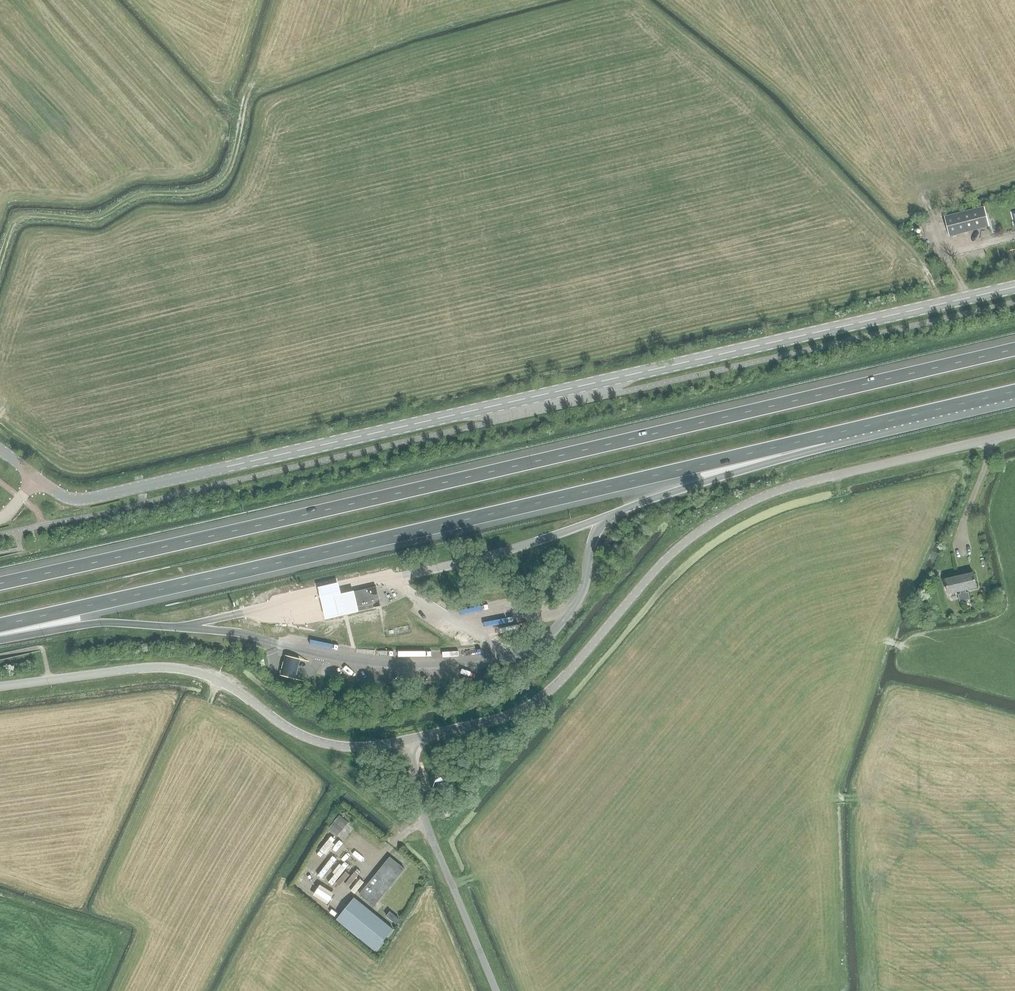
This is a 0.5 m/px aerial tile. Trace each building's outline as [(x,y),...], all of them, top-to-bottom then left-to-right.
[(984,206),(945,216),(950,237),(989,227),(984,206)] [(965,590),(977,587),(973,572),(959,576),(965,600),(970,599),(968,592),(966,593),(965,590)] [(960,601),(965,600),(959,576),(945,579),(948,594),(960,591),(960,594),(958,595),(960,601)] [(339,579),(318,584),(319,589),(321,600),(324,610),(325,615),(344,611),(356,608),(352,592),(355,591),(354,585),(352,585),(341,588),(340,585),(339,579)] [(356,608),(357,611),(381,606),(376,586),(355,591),(352,592),(356,608)] [(302,659),(287,655),(284,666),(282,675),(296,679),(299,670),(302,659)] [(448,782),(438,784),(440,790),(449,788),(448,782)] [(374,906),(405,868),(390,856),(359,894),(374,906)] [(393,929),(354,898),(337,920),(376,951),(393,929)] [(396,924),(400,919),(390,911),(386,916),(396,924)]
